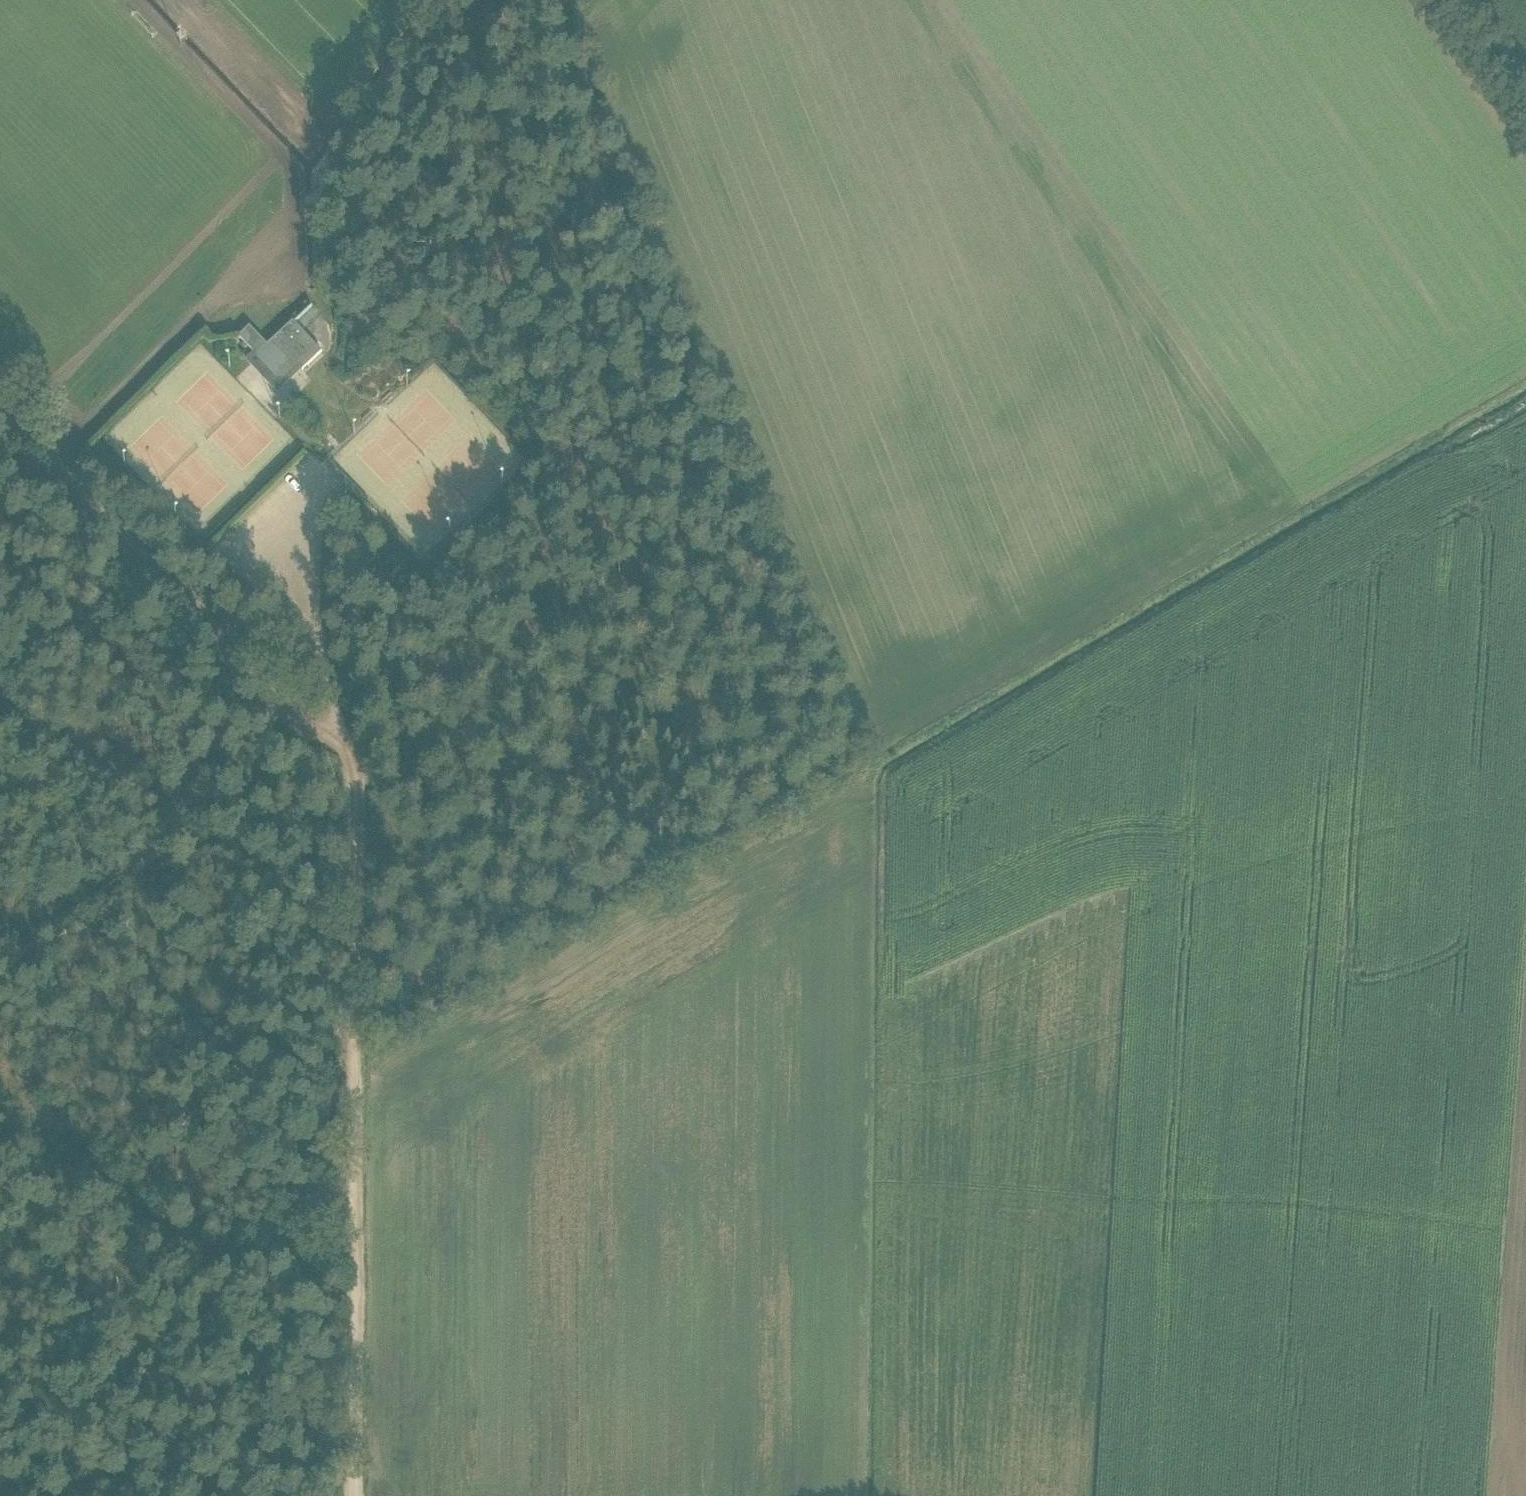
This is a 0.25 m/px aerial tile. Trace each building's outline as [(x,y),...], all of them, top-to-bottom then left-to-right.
[(248,328),(238,337),(280,381),(297,364),(302,370),(322,352),(293,322),(266,347),(248,328)] [(197,510),(226,484),(206,463),(198,470),(189,461),(179,470),(188,480),(178,490),(197,510)]
